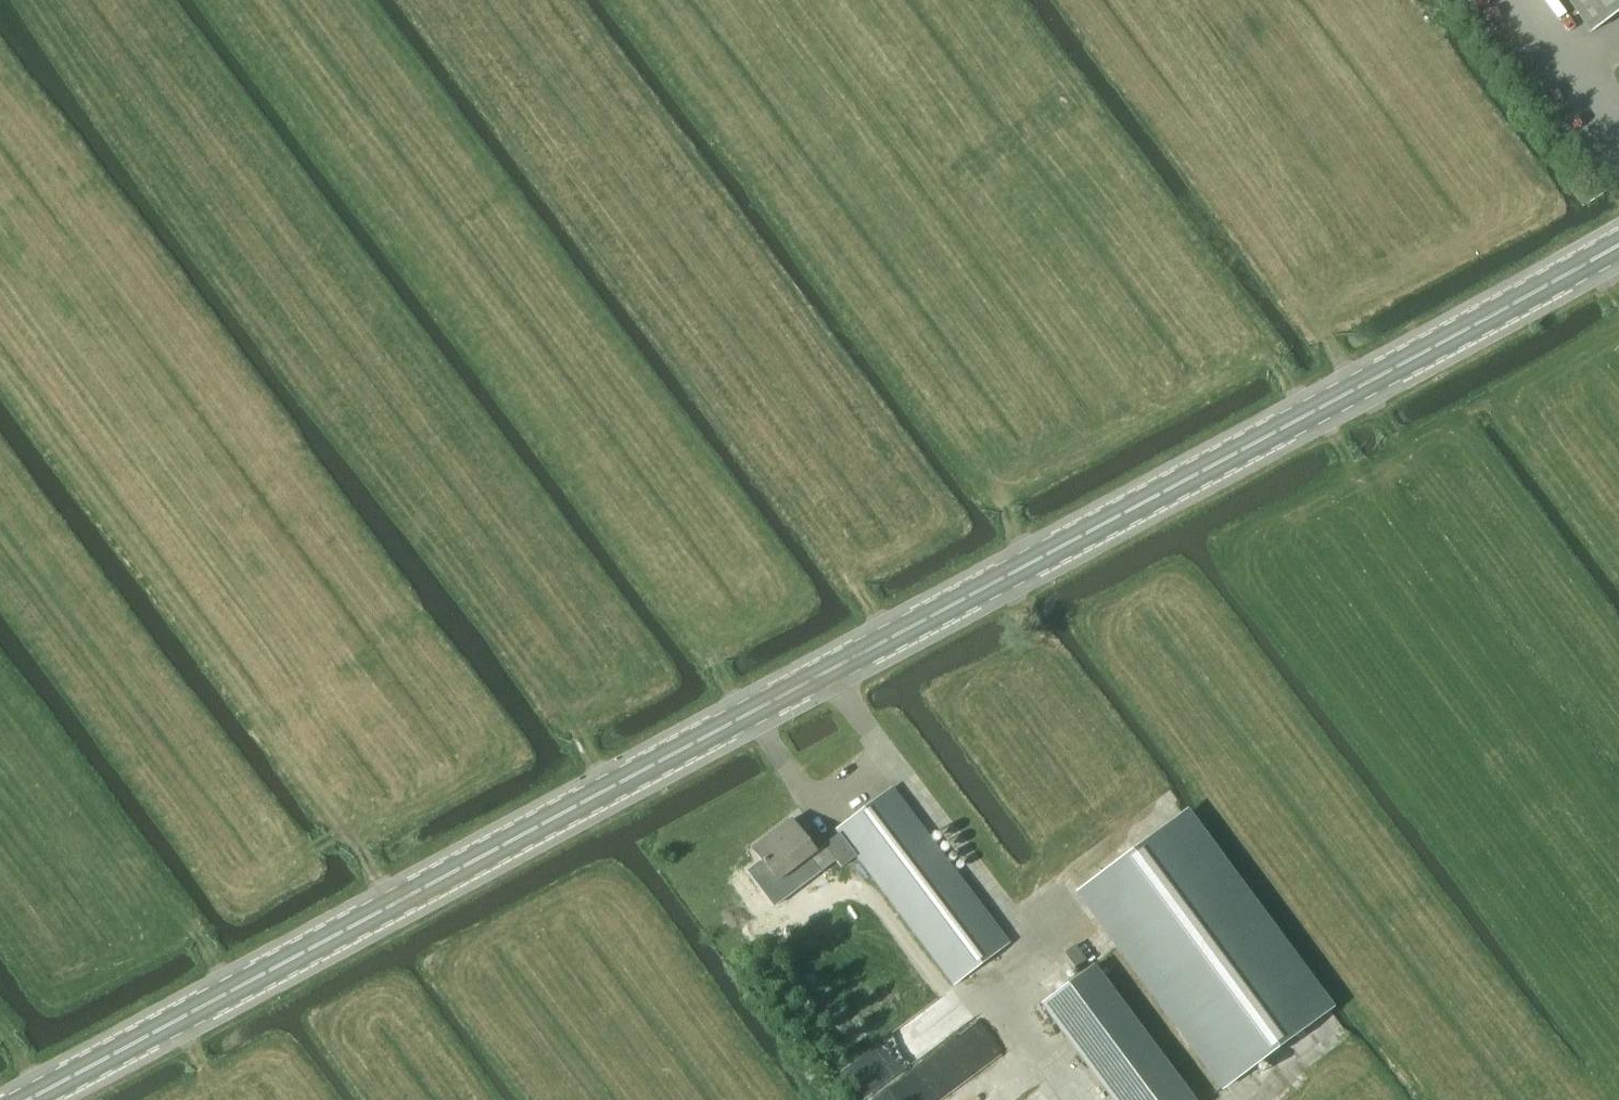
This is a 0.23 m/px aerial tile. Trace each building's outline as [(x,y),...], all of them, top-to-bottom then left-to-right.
[(1590,34),(1618,13),(1618,0),(1565,0),(1590,34)] [(892,789),(835,831),(838,835),(855,857),(952,985),(1008,944),(892,789)] [(790,821),(752,850),(777,883),(807,860),(820,873),(836,863),(841,868),(855,857),(838,835),(813,855),(790,821)] [(1329,1010),(1201,838),(1188,848),(1170,824),(1092,882),(1110,906),(1097,916),(1224,1088),(1329,1010)] [(1074,969),(1084,961),(1074,947),(1064,955),(1074,969)] [(1041,1005),(1112,1099),(1193,1099),(1093,966),(1041,1005)]
